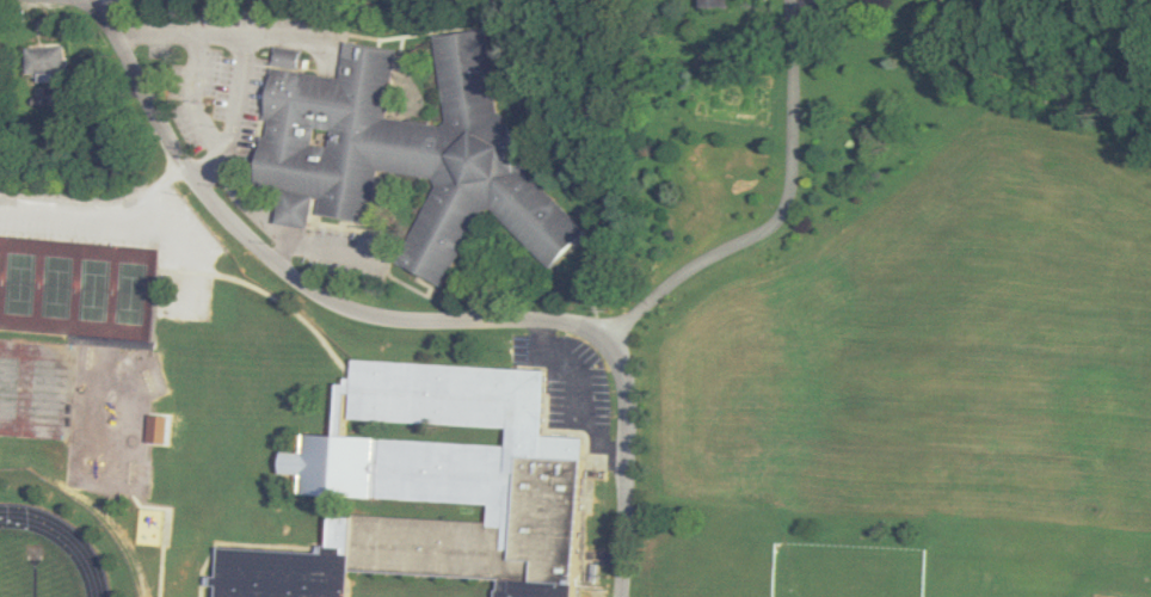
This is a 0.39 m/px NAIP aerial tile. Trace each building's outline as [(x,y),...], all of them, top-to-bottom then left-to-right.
[(707,10),(733,9),(733,0),(707,0),(707,10)] [(278,46),(258,189),(288,193),(284,223),(317,228),(319,215),(373,223),(380,171),(433,179),(439,188),(403,255),(402,261),(448,285),(490,207),(512,219),(547,269),(588,241),(533,160),(533,155),(507,116),(488,106),(498,39),(448,32),(444,126),(389,118),(398,50),(347,43),(343,73),(340,78),(303,73),(306,50),(278,46)] [(31,48),(31,73),(69,72),(69,48),(31,48)] [(590,439),(549,437),(551,369),(361,362),(361,377),(344,385),(342,436),(340,436),(309,435),(308,454),(290,453),(289,473),(307,478),(306,495),(333,496),(331,544),(317,551),(223,548),(221,596),(354,596),(355,577),(356,573),(503,579),(502,596),(584,596),(590,439)]
